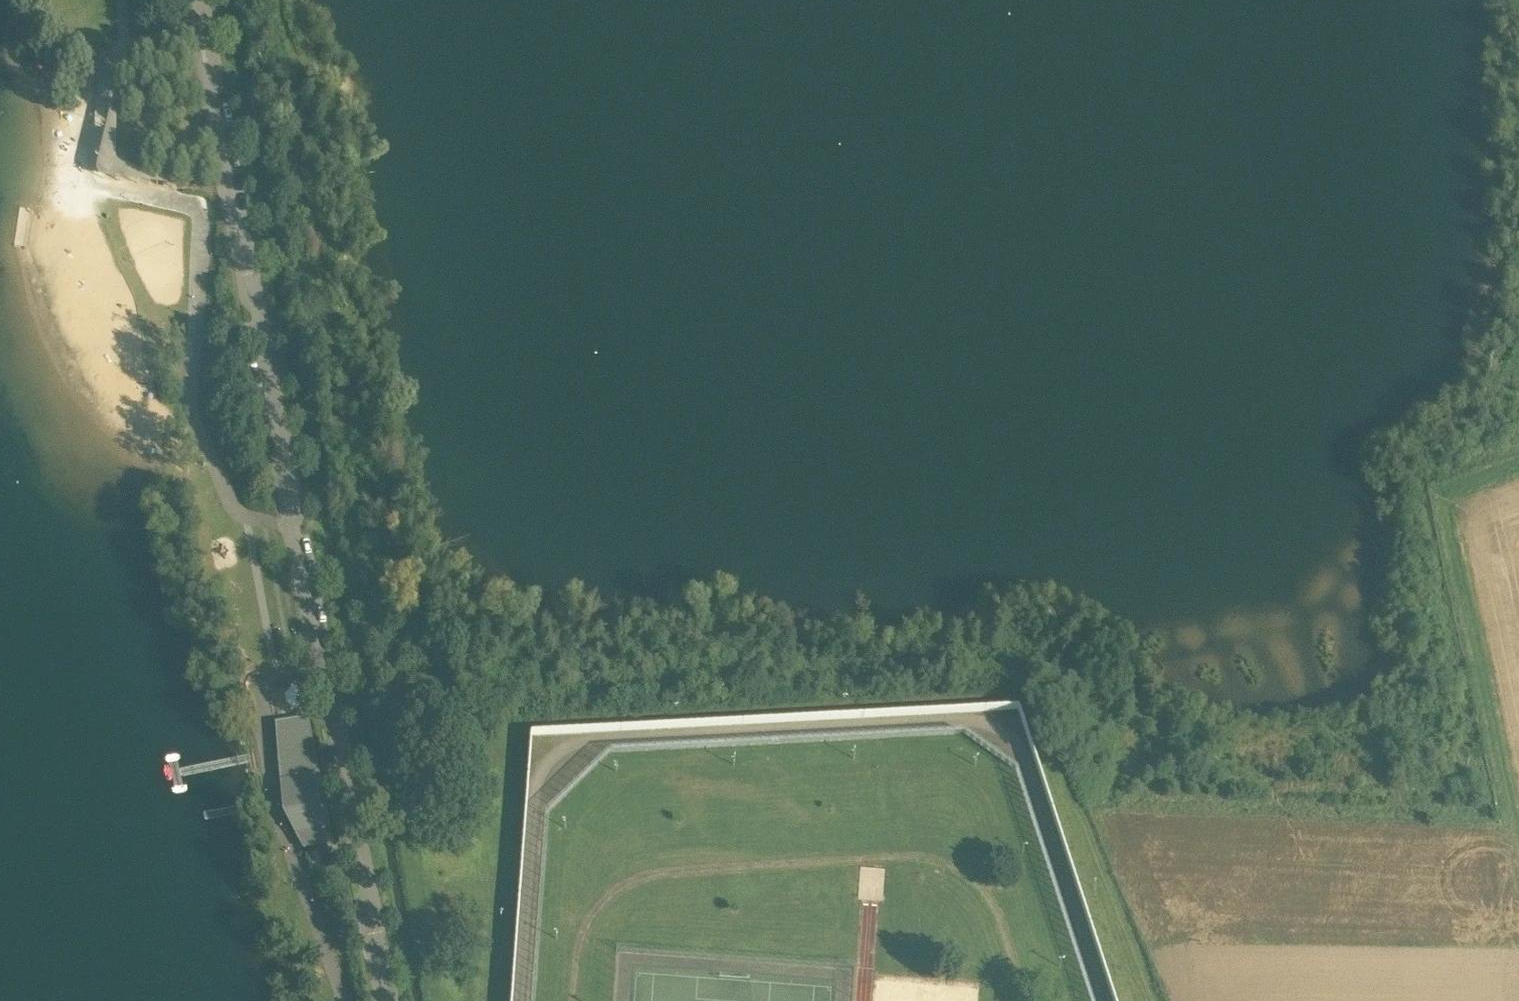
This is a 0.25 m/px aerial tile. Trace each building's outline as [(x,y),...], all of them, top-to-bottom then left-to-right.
[(306,721),(292,723),(294,746),(279,748),(283,785),(317,778),(306,721)] [(317,778),(283,785),(286,815),(304,848),(330,843),(317,778)] [(882,899),(883,867),(859,866),(858,898),(882,899)]
